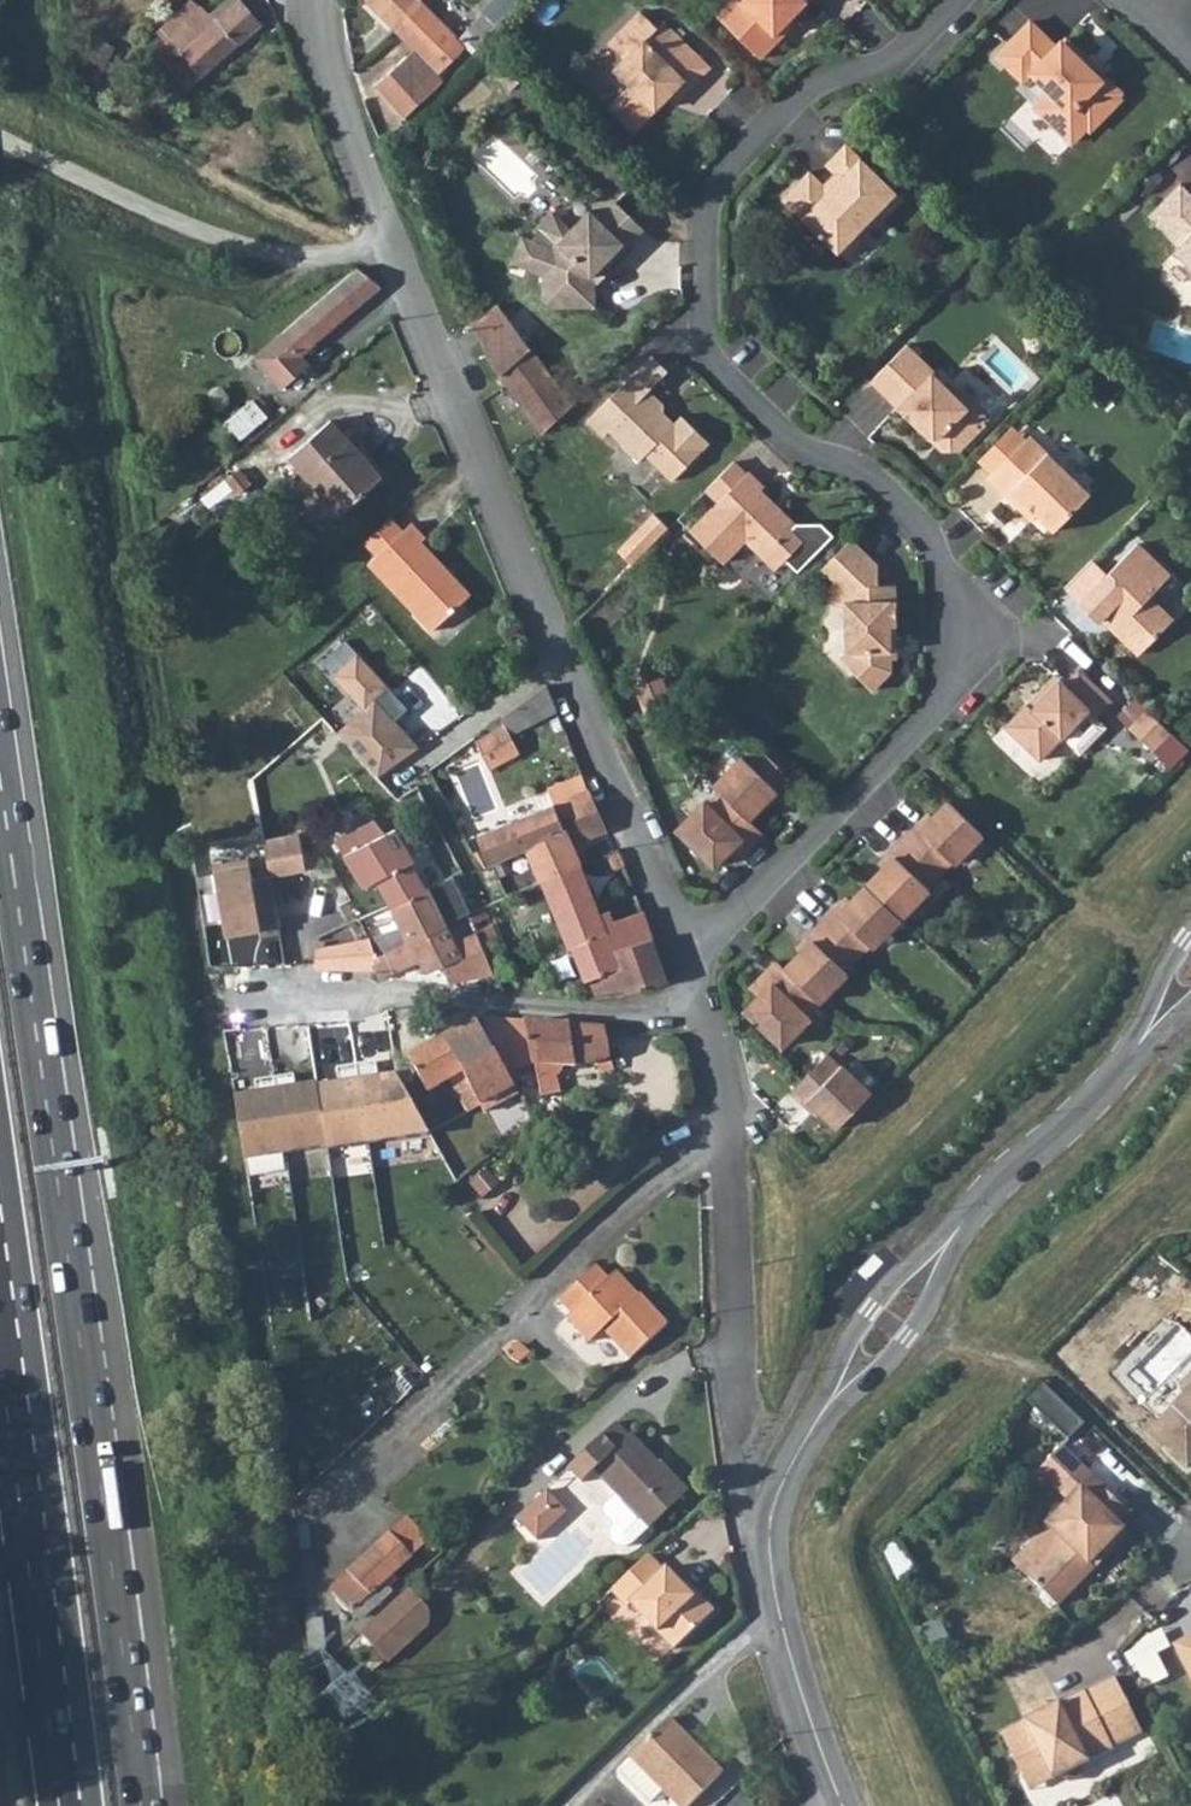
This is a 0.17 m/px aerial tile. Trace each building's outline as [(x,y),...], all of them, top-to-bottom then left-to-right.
[(192,0),(176,0),(175,1),(182,9),(162,29),(166,32),(161,38),(165,42),(153,54),(192,92),(261,22),(240,0),(239,0),(217,22),(210,15),(192,0)] [(397,29),(423,0),(369,0),(397,29)] [(397,29),(399,30),(416,48),(377,83),(404,116),(446,78),(439,70),(468,45),(474,51),(508,13),(501,7),(505,2),(503,0),(495,0),(461,37),(425,0),(423,0),(397,29)] [(760,58),(778,38),(774,34),(806,0),(739,0),(731,0),(716,15),(760,58)] [(610,107),(634,129),(682,80),(689,87),(708,67),(661,21),(656,26),(640,11),(610,42),(626,58),(615,69),(631,85),(610,107)] [(1029,20),(995,55),(1021,80),(1029,72),(1049,90),(1034,106),(1070,142),(1086,126),(1089,129),(1120,98),(1116,95),(1116,88),(1107,79),(1101,79),(1086,65),(1086,58),(1063,36),(1054,45),(1029,20)] [(527,73),(510,56),(493,73),(510,90),(527,73)] [(824,164),(829,168),(849,147),(845,143),(824,164)] [(837,252),(848,252),(859,241),(859,229),(875,213),(881,219),(902,198),(849,147),(829,168),(839,178),(827,189),(808,170),(781,198),(837,252)] [(1148,215),(1179,245),(1174,251),(1190,268),(1190,195),(1179,183),(1148,215)] [(606,266),(643,228),(614,200),(597,218),(588,209),(573,226),(557,210),(543,225),(536,241),(526,267),(541,273),(542,296),(551,305),(594,305),(594,279),(590,276),(603,263),(606,266)] [(511,261),(526,267),(536,241),(521,235),(511,261)] [(597,282),(609,270),(606,266),(603,263),(590,276),(594,279),(597,282)] [(358,267),(269,346),(288,366),(380,286),(358,267)] [(510,326),(483,350),(488,363),(544,436),(574,407),(530,349),(527,349),(510,326)] [(905,344),(869,381),(928,437),(937,438),(950,450),(959,450),(988,419),(954,386),(950,390),(932,372),(933,370),(905,344)] [(650,355),(585,421),(602,437),(608,431),(638,460),(644,454),(671,480),(708,442),(680,415),(673,423),(662,412),(662,404),(647,390),(666,370),(650,355)] [(260,394),(228,418),(243,436),(274,412),(260,394)] [(332,422),(290,460),(321,495),(309,507),(328,529),(381,479),(332,422)] [(1029,434),(987,478),(1019,510),(1025,504),(1053,531),(1089,493),(1029,434)] [(937,438),(928,437),(941,450),(950,450),(937,438)] [(731,461),(676,518),(689,531),(744,473),(731,461)] [(761,487),(746,472),(744,473),(689,531),(721,562),(743,538),(762,557),(772,546),(785,558),(796,569),(831,532),(819,521),(794,523),(789,529),(768,509),(772,504),(758,491),(761,487)] [(631,565),(667,527),(653,513),(616,550),(631,565)] [(366,541),(379,554),(405,530),(393,516),(366,541)] [(379,554),(370,562),(433,630),(473,593),(424,540),(428,536),(414,521),(405,530),(379,554)] [(876,563),(850,538),(820,568),(833,581),(831,583),(843,594),(844,653),(838,658),(871,690),(891,671),(891,640),(896,640),(895,585),(877,585),(876,563)] [(1106,573),(1079,601),(1098,620),(1100,617),(1138,653),(1171,619),(1148,596),(1168,575),(1136,543),(1106,573)] [(785,558),(772,546),(762,557),(775,569),(785,558)] [(1106,573),(1091,558),(1064,586),(1079,601),(1106,573)] [(1111,700),(1077,667),(1063,682),(1058,678),(1030,707),(1025,702),(1003,725),(1038,759),(1088,708),(1095,716),(1111,700)] [(638,692),(647,714),(675,702),(666,681),(638,692)] [(547,685),(501,719),(504,725),(476,741),(489,770),(520,755),(512,738),(558,710),(547,685)] [(1130,724),(1155,748),(1169,733),(1144,709),(1130,724)] [(777,796),(792,780),(762,751),(749,763),(741,756),(713,785),(719,791),(747,819),(773,792),(777,796)] [(584,775),(550,790),(556,803),(589,792),(590,791),(584,775)] [(747,819),(719,791),(707,805),(703,801),(676,829),(714,865),(737,841),(745,850),(762,833),(747,819)] [(589,792),(556,803),(574,842),(606,832),(589,792)] [(981,834),(947,800),(921,827),(918,823),(903,839),(938,874),(950,860),(953,863),(981,834)] [(556,803),(478,833),(491,868),(531,856),(574,842),(556,803)] [(374,820),(337,844),(363,885),(375,881),(389,905),(429,886),(424,885),(413,865),(414,861),(395,830),(385,833),(374,820)] [(294,830),(261,838),(267,874),(304,869),(294,830)] [(891,858),(865,884),(900,918),(928,889),(925,886),(938,874),(903,839),(887,855),(891,858)] [(574,842),(531,856),(541,879),(581,864),(574,842)] [(252,875),(247,855),(210,865),(221,933),(257,926),(259,936),(278,931),(267,874),(252,875)] [(581,864),(541,879),(541,882),(552,905),(584,978),(611,968),(614,975),(594,983),(599,995),(621,994),(667,981),(644,911),(606,925),(581,864)] [(541,882),(498,902),(507,924),(514,922),(552,905),(541,882)] [(900,918),(865,884),(839,911),(836,907),(821,923),(856,957),(869,945),(871,947),(900,918)] [(398,925),(368,938),(378,957),(446,924),(445,921),(429,886),(389,905),(398,925)] [(486,909),(469,915),(475,930),(493,973),(511,967),(486,909)] [(809,942),(783,968),(817,1001),(818,1002),(846,973),(844,971),(856,957),(821,923),(806,939),(809,942)] [(378,957),(372,967),(378,976),(385,976),(391,971),(391,967),(420,961),(425,971),(434,969),(438,978),(448,976),(450,981),(493,973),(475,930),(454,939),(446,924),(378,957)] [(316,948),(314,950),(315,968),(372,967),(378,957),(368,938),(316,948)] [(817,1001),(783,968),(775,961),(759,978),(767,986),(744,1009),(781,1045),(808,1017),(805,1014),(817,1001)] [(514,1018),(486,1020),(519,1090),(536,1085),(524,1019),(514,1018)] [(606,1027),(524,1019),(536,1085),(542,1097),(559,1094),(552,1066),(585,1065),(589,1076),(614,1069),(606,1027)] [(463,1025),(409,1056),(428,1091),(452,1079),(469,1111),(516,1087),(477,1020),(463,1025)] [(810,1101),(836,1127),(870,1092),(841,1064),(838,1066),(826,1054),(791,1089),(806,1104),(810,1101)] [(426,1134),(391,1067),(313,1080),(323,1141),(324,1148),(426,1134)] [(323,1141),(313,1080),(229,1089),(241,1156),(323,1141)] [(595,1265),(560,1298),(573,1312),(569,1316),(591,1340),(604,1328),(632,1360),(669,1326),(640,1295),(635,1300),(613,1276),(608,1280),(595,1265)] [(1185,1467),(1190,1461),(1190,1371),(1177,1385),(1184,1392),(1158,1419),(1176,1437),(1166,1448),(1185,1467)] [(1084,1422),(1043,1382),(1026,1399),(1068,1439),(1084,1422)] [(1166,1448),(1176,1437),(1158,1419),(1147,1430),(1166,1448)] [(685,1496),(658,1467),(663,1463),(634,1434),(632,1437),(618,1423),(570,1468),(583,1482),(596,1471),(618,1494),(606,1505),(606,1514),(615,1523),(606,1532),(626,1553),(685,1496)] [(1060,1447),(1038,1470),(1069,1500),(1047,1524),(1053,1530),(1064,1541),(1028,1577),(1056,1605),(1092,1567),(1088,1563),(1103,1548),(1107,1552),(1126,1533),(1114,1521),(1125,1510),(1060,1447)] [(544,1488),(515,1516),(536,1540),(565,1510),(544,1488)] [(405,1517),(328,1586),(352,1610),(429,1540),(405,1517)] [(1017,1567),(1028,1577),(1064,1541),(1053,1530),(1017,1567)] [(698,1592),(672,1564),(668,1567),(653,1552),(615,1588),(630,1604),(634,1601),(678,1647),(720,1606),(703,1587),(698,1592)] [(408,1586),(359,1631),(387,1661),(426,1623),(428,1617),(428,1612),(428,1608),(408,1586)] [(1174,1645),(1182,1661),(1190,1656),(1190,1636),(1174,1645)] [(1182,1661),(1190,1679),(1190,1656),(1182,1661)] [(1022,1720),(999,1732),(1021,1776),(1044,1765),(1050,1778),(1051,1780),(1061,1775),(1065,1778),(1070,1779),(1073,1778),(1075,1776),(1077,1773),(1077,1766),(1087,1762),(1086,1761),(1111,1748),(1111,1747),(1141,1732),(1113,1676),(1083,1691),(1082,1690),(1058,1702),(1057,1701),(1021,1719),(1022,1720)] [(669,1714),(630,1752),(683,1805),(721,1769),(669,1714)] [(1044,1765),(1021,1776),(1027,1790),(1050,1778),(1044,1765)]
